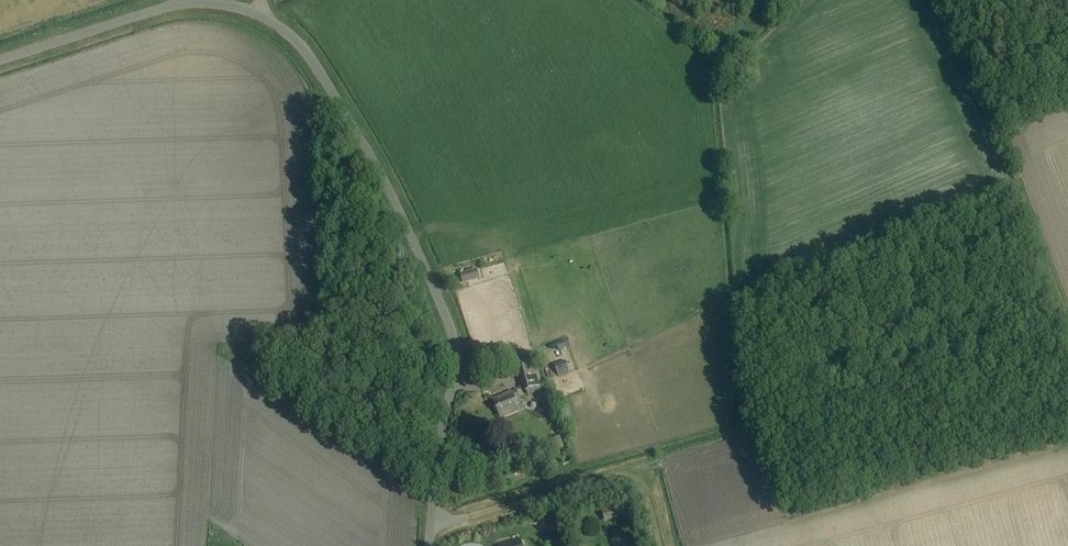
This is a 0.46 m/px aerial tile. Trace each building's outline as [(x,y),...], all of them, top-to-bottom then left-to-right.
[(477,269),(460,274),(463,284),(480,279),(477,269)] [(566,362),(555,365),(560,378),(571,375),(566,362)] [(536,363),(518,368),(525,392),(543,387),(536,363)] [(537,392),(541,406),(547,404),(543,391),(537,392)] [(512,392),(493,400),(502,418),(520,410),(512,392)] [(560,436),(551,439),(556,451),(564,448),(560,436)] [(602,511),(605,522),(620,518),(617,506),(602,511)]
